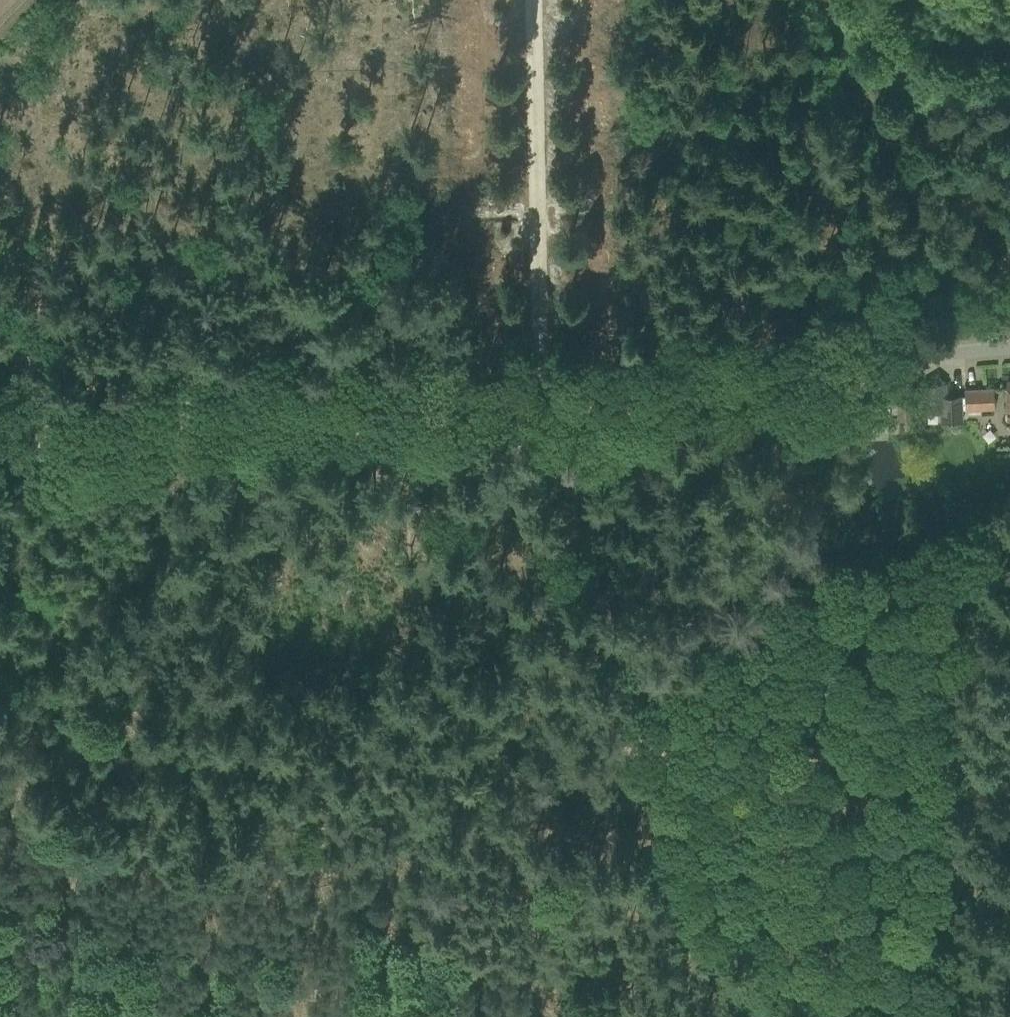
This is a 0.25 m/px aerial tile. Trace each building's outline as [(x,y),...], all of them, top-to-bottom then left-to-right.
[(946,382),(923,383),(924,411),(939,411),(939,422),(963,421),(962,409),(994,408),(993,388),(965,390),(965,396),(947,397),(946,382)]
